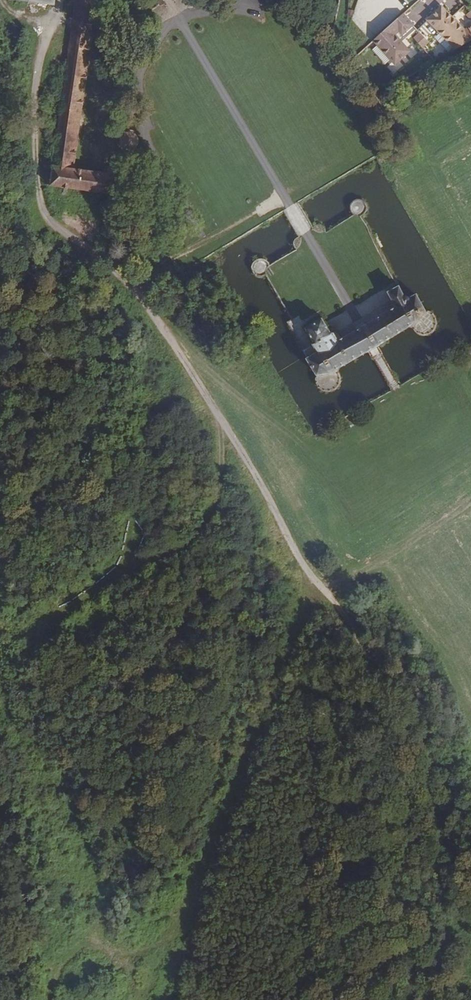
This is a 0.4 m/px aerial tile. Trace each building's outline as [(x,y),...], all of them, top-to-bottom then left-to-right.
[(49,187),(112,196),(114,175),(73,169),(97,0),(75,0),(49,187)] [(470,41),(470,28),(458,36),(443,12),(427,22),(446,55),(470,41)] [(412,25),(401,14),(372,40),(393,64),(409,51),(394,34),(398,31),(401,34),(412,25)] [(341,29),(338,37),(340,41),(347,32),(346,31),(341,29)] [(423,38),(419,33),(413,38),(418,43),(423,38)] [(423,38),(418,43),(422,48),(428,43),(423,38)] [(129,131),(127,131),(124,133),(122,134),(121,135),(120,137),(119,139),(119,141),(119,143),(121,147),(123,149),(124,150),(127,151),(130,151),(132,151),(134,150),(137,148),(138,145),(139,142),(139,139),(137,135),(135,133),(133,132),(131,131),(129,131)] [(313,345),(318,352),(307,359),(318,378),(318,381),(319,383),(320,387),(322,389),(324,390),(326,391),(329,392),(331,392),(334,390),(336,388),(338,386),(340,382),(340,377),(338,374),(336,372),(334,370),(368,351),(372,348),(377,345),(413,324),(414,327),(415,330),(417,332),(419,334),(422,335),(425,335),(429,334),(432,332),(435,329),(436,324),(436,321),(434,316),(433,313),(430,311),(428,311),(425,311),(416,295),(409,299),(404,297),(398,287),(388,292),(396,307),(363,326),(338,341),(333,334),(331,334),(321,319),(306,329),(314,344),(313,345)]
